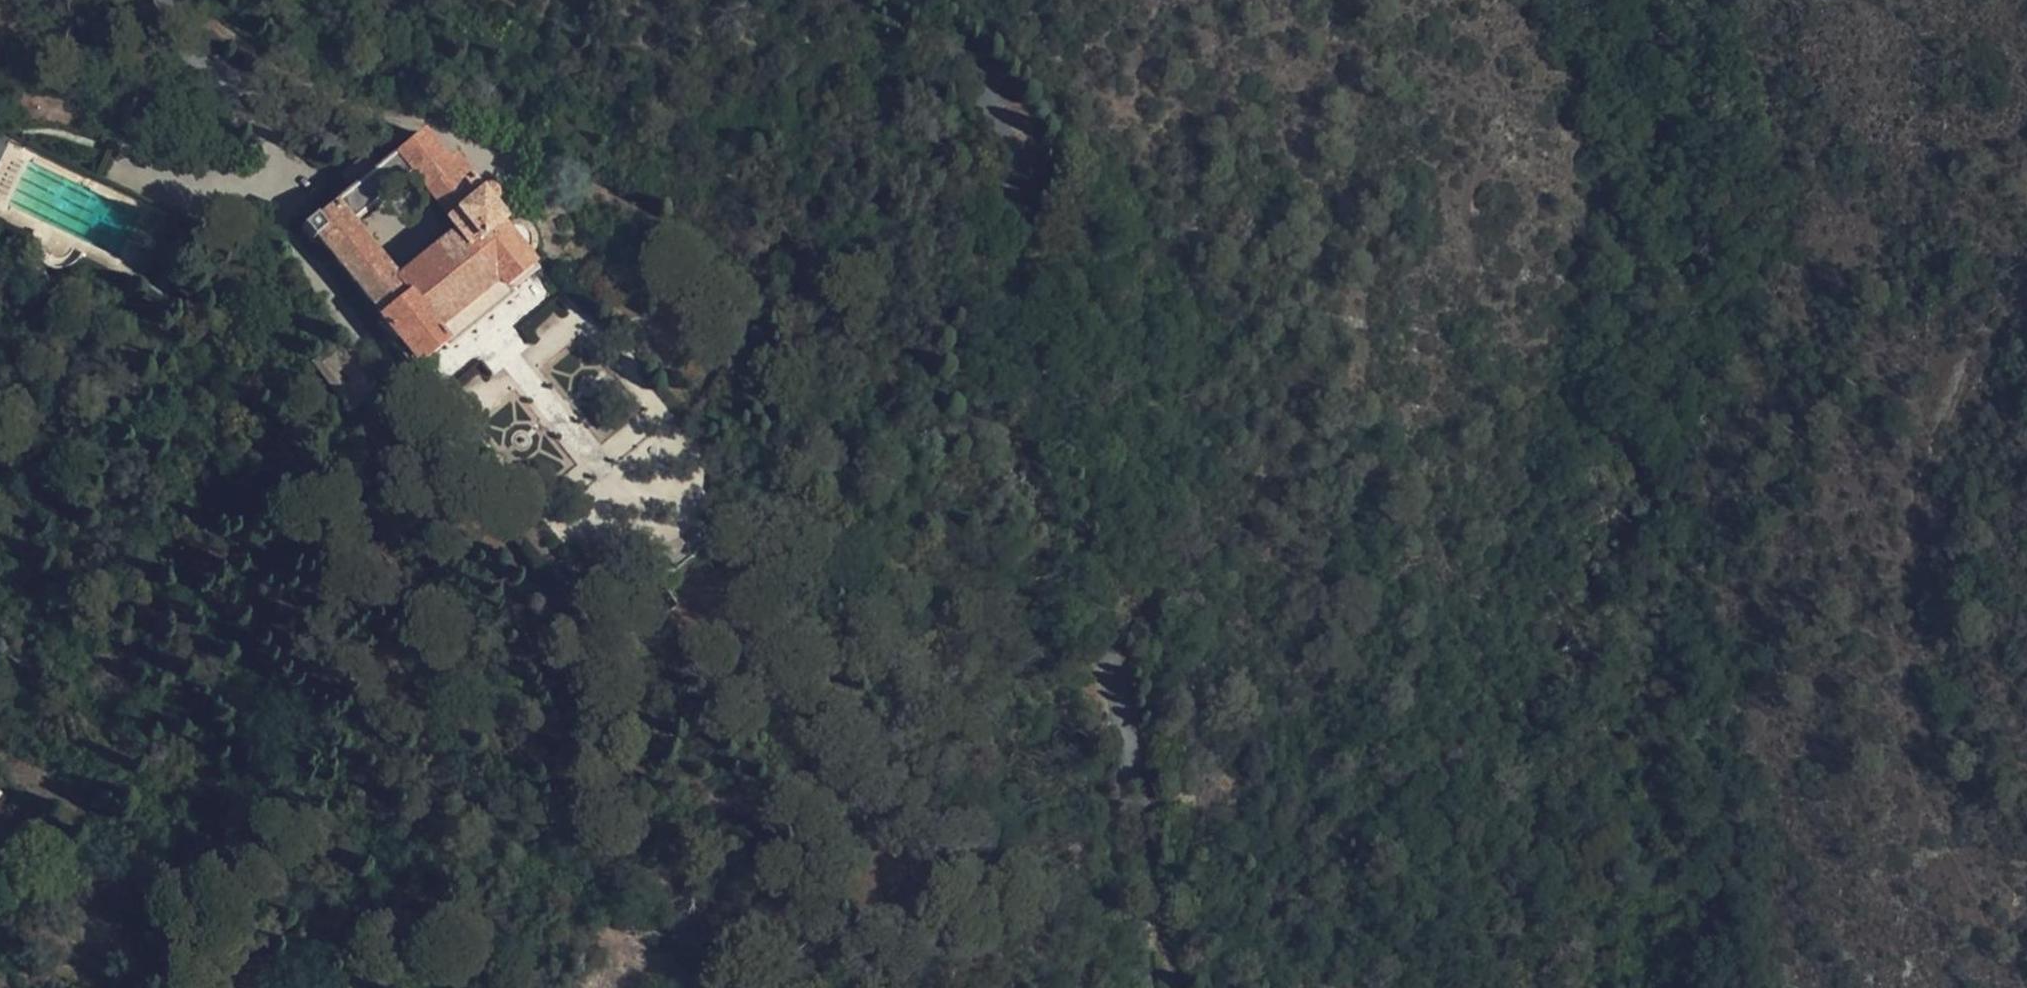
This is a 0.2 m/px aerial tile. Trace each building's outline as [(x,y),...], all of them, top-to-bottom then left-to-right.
[(527,257),(532,249),(533,241),(530,234),(525,229),(522,228),(519,226),(510,227),(504,230),(499,224),(502,222),(489,206),(494,202),(495,196),(492,192),(487,191),(480,193),(454,160),(446,166),(421,136),(394,157),(393,156),(376,169),(353,188),(334,203),(336,205),(316,221),(314,219),(301,229),(311,242),(317,238),(381,317),(380,318),(414,361),(420,357),(422,360),(441,345),(446,341),(436,330),(497,281),(503,288),(507,284),(532,264),(527,257)] [(353,188),(376,169),(365,156),(343,175),(353,188)] [(515,296),(507,284),(503,288),(497,281),(436,330),(446,341),(441,345),(446,352),(515,296)] [(576,318),(545,311),(537,345),(567,352),(576,318)] [(350,412),(373,395),(374,394),(337,345),(313,362),(350,412)]
